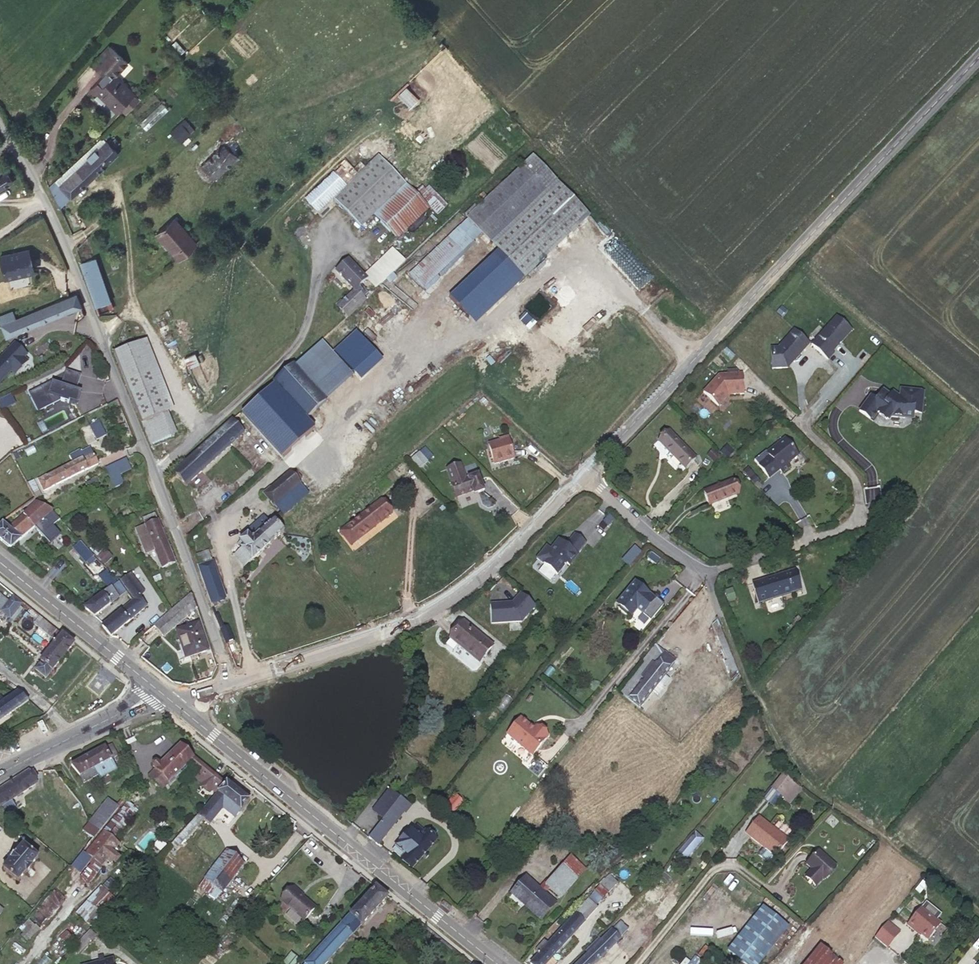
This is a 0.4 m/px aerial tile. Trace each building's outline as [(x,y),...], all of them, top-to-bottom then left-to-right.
[(92,65),(96,69),(113,50),(110,46),(92,65)] [(113,50),(96,69),(103,75),(88,90),(94,95),(96,93),(117,113),(121,108),(134,95),(113,74),(126,62),(113,50)] [(431,91),(431,81),(412,81),(412,91),(431,91)] [(397,92),(410,106),(418,98),(405,84),(397,92)] [(134,95),(121,108),(126,113),(139,99),(134,95)] [(161,101),(139,121),(145,129),(168,109),(161,101)] [(169,129),(179,141),(194,129),(184,117),(169,129)] [(106,142),(102,137),(102,138),(55,181),(59,185),(88,159),(86,157),(95,149),(96,151),(106,142)] [(115,138),(109,143),(113,148),(119,142),(115,138)] [(107,142),(106,142),(96,151),(95,149),(86,157),(88,159),(59,185),(70,196),(70,198),(118,153),(113,148),(109,143),(107,142)] [(238,157),(226,143),(201,165),(213,179),(238,157)] [(360,227),(405,183),(378,155),(333,200),(360,227)] [(532,157),(467,219),(524,279),(590,217),(532,157)] [(333,174),(345,186),(353,179),(341,167),(333,174)] [(9,184),(2,172),(0,173),(0,189),(9,184)] [(318,213),(345,186),(333,174),(332,173),(305,200),(318,213)] [(49,187),(59,207),(70,196),(59,185),(55,181),(49,187)] [(428,207),(407,185),(374,217),(395,239),(428,207)] [(196,244),(174,218),(156,234),(178,259),(196,244)] [(472,242),(459,228),(410,275),(423,289),(472,242)] [(91,247),(76,252),(80,263),(95,258),(91,247)] [(0,257),(0,262),(4,277),(7,279),(33,272),(28,250),(16,253),(17,254),(10,256),(10,255),(0,257)] [(366,280),(376,290),(405,262),(393,250),(364,278),(366,280)] [(469,318),(517,272),(500,254),(484,269),(482,267),(450,298),(469,318)] [(95,258),(80,263),(95,307),(97,306),(110,301),(95,258)] [(336,271),(355,290),(363,299),(369,293),(361,285),(366,280),(364,278),(347,260),(336,271)] [(363,299),(355,290),(337,307),(348,317),(364,301),(363,299)] [(81,307),(76,294),(62,300),(67,313),(81,307)] [(67,313),(62,300),(16,320),(1,326),(6,338),(67,313)] [(110,301),(97,306),(100,313),(113,308),(110,301)] [(16,320),(12,311),(0,316),(0,324),(1,326),(16,320)] [(810,345),(826,360),(832,353),(831,352),(850,330),(835,317),(810,345)] [(776,349),(769,350),(771,370),(786,368),(786,365),(789,362),(791,363),(808,344),(793,330),(776,349)] [(356,332),(334,352),(354,375),(377,354),(356,332)] [(131,398),(150,444),(174,435),(165,412),(172,410),(145,340),(113,353),(131,398)] [(322,342),(295,366),(326,400),(352,376),(322,342)] [(11,370),(15,374),(24,364),(21,360),(23,358),(26,355),(14,344),(0,359),(0,382),(11,370)] [(294,365),(273,383),(285,396),(306,419),(326,401),(326,400),(295,366),(294,365)] [(51,382),(28,394),(38,413),(61,401),(69,404),(69,402),(77,405),(82,393),(78,391),(77,391),(82,376),(67,370),(62,385),(51,382)] [(719,375),(703,392),(718,406),(726,397),(725,396),(727,394),(730,394),(730,395),(743,395),(742,374),(719,375)] [(273,383),(258,396),(270,410),(285,396),(273,383)] [(922,392),(898,389),(897,397),(894,394),(891,398),(888,396),(881,391),(874,400),(868,396),(857,412),(871,422),(877,414),(884,420),(888,419),(889,418),(902,419),(903,412),(911,413),(920,414),(922,392)] [(14,401),(9,391),(0,395),(0,407),(1,408),(14,401)] [(270,410),(263,416),(289,445),(312,425),(306,419),(285,396),(270,410)] [(88,423),(95,438),(105,433),(98,418),(88,423)] [(174,473),(175,474),(186,486),(244,433),(232,421),(174,473)] [(695,459),(669,432),(659,442),(685,469),(695,459)] [(6,444),(11,454),(25,447),(20,437),(6,444)] [(514,459),(508,437),(499,439),(500,441),(488,444),(494,464),(514,459)] [(770,458),(760,467),(770,479),(781,470),(784,473),(791,466),(788,463),(799,454),(785,439),(768,455),(770,458)] [(409,458),(418,468),(432,454),(423,445),(409,458)] [(98,464),(90,448),(81,453),(80,450),(69,456),(73,464),(39,481),(44,492),(98,464)] [(118,471),(119,474),(131,468),(126,459),(105,468),(108,475),(118,471)] [(478,475),(465,480),(460,465),(447,469),(457,497),(473,492),(474,494),(484,491),(478,475)] [(124,483),(119,474),(118,471),(108,475),(114,487),(124,483)] [(300,482),(290,471),(263,494),(273,505),(300,482)] [(756,477),(752,481),(758,487),(762,484),(756,477)] [(733,481),(704,493),(709,505),(738,494),(733,481)] [(19,510),(23,515),(38,502),(35,499),(19,510)] [(346,527),(357,540),(390,514),(380,501),(346,527)] [(23,515),(8,529),(2,524),(0,527),(0,540),(10,549),(34,527),(46,540),(55,532),(50,526),(60,517),(51,509),(43,505),(38,502),(37,503),(23,515)] [(145,526),(158,521),(155,514),(143,519),(145,526)] [(241,549),(251,561),(284,531),(273,519),(266,526),(259,519),(245,532),(247,534),(239,542),(244,546),(241,549)] [(174,563),(158,521),(145,526),(136,529),(146,554),(154,550),(162,568),(174,563)] [(350,545),(357,540),(346,527),(340,532),(350,545)] [(586,544),(575,535),(566,546),(562,543),(554,552),(551,550),(546,546),(536,559),(557,575),(566,564),(569,566),(577,555),(586,544)] [(562,543),(559,540),(551,550),(554,552),(562,543)] [(92,554),(80,542),(72,549),(84,562),(92,554)] [(103,547),(96,555),(103,563),(111,554),(103,547)] [(244,567),(251,561),(241,549),(234,555),(244,567)] [(199,567),(212,563),(208,551),(195,555),(199,567)] [(200,575),(215,570),(212,563),(199,567),(197,567),(200,575)] [(572,573),(566,568),(559,578),(564,583),(572,573)] [(120,576),(114,570),(110,573),(117,580),(120,576)] [(200,575),(211,607),(220,605),(218,598),(224,596),(215,570),(200,575)] [(791,586),(799,583),(795,570),(752,584),(758,603),(793,592),(791,586)] [(583,576),(580,573),(568,588),(572,591),(583,576)] [(102,627),(111,637),(147,606),(139,596),(144,592),(130,574),(120,581),(134,600),(102,627)] [(123,588),(119,582),(111,588),(116,594),(123,588)] [(634,583),(617,604),(620,606),(618,608),(626,615),(628,613),(631,616),(637,609),(650,620),(664,604),(651,594),(650,595),(634,583)] [(801,590),(799,583),(791,586),(793,592),(801,590)] [(116,594),(111,588),(103,594),(110,604),(119,598),(116,594)] [(536,607),(521,593),(511,605),(507,605),(507,604),(490,605),(492,624),(522,623),(536,607)] [(110,604),(103,594),(84,608),(94,616),(110,604)] [(192,594),(179,605),(187,617),(196,608),(192,594)] [(23,603),(14,595),(13,596),(9,602),(0,595),(0,610),(1,611),(1,612),(11,619),(23,603)] [(698,605),(693,601),(687,608),(692,613),(698,605)] [(179,605),(154,626),(163,636),(187,617),(179,605)] [(53,671),(74,644),(44,620),(39,626),(52,636),(51,637),(57,642),(41,662),(42,662),(36,670),(47,679),(52,671),(53,671)] [(493,646),(464,622),(450,639),(479,663),(493,646)] [(207,651),(198,624),(177,631),(186,658),(207,651)] [(220,630),(226,644),(234,642),(228,626),(220,630)] [(524,635),(517,630),(505,646),(512,651),(524,635)] [(621,694),(639,708),(652,690),(658,694),(663,688),(663,685),(667,679),(663,675),(675,660),(655,646),(643,662),(645,664),(621,694)] [(28,700),(17,692),(0,704),(0,721),(28,700)] [(534,731),(520,720),(507,737),(533,757),(548,738),(536,728),(534,731)] [(104,747),(71,766),(80,776),(84,784),(98,775),(100,778),(116,769),(111,760),(117,756),(111,745),(105,748),(104,747)] [(149,775),(162,788),(186,763),(205,779),(200,786),(207,791),(210,787),(216,792),(223,783),(192,758),(181,746),(161,767),(158,764),(156,763),(153,763),(153,766),(156,769),(149,775)] [(35,771),(28,772),(0,789),(0,807),(1,806),(8,812),(16,807),(11,800),(36,784),(32,779),(35,778),(35,771)] [(785,800),(797,786),(783,775),(771,789),(785,800)] [(226,783),(218,793),(240,811),(249,801),(226,783)] [(801,790),(797,786),(785,800),(790,804),(801,790)] [(777,810),(785,800),(771,789),(763,799),(777,810)] [(51,806),(56,801),(48,791),(41,796),(47,804),(51,806)] [(453,792),(444,803),(453,810),(462,799),(453,792)] [(240,811),(218,793),(199,816),(203,819),(206,822),(207,822),(213,815),(215,817),(222,808),(235,818),(240,811)] [(409,805),(400,798),(395,804),(404,811),(404,812),(409,805)] [(108,799),(88,823),(99,831),(119,807),(108,799)] [(123,800),(112,822),(124,827),(134,806),(123,800)] [(368,838),(378,845),(404,811),(395,804),(368,838)] [(203,819),(197,815),(190,823),(195,828),(203,819)] [(788,841),(758,817),(745,833),(775,857),(788,841)] [(99,831),(88,823),(76,838),(87,847),(99,831)] [(195,828),(190,823),(171,844),(176,848),(195,828)] [(402,858),(424,831),(417,825),(413,829),(411,827),(395,846),(397,848),(394,852),(402,858)] [(107,858),(110,860),(115,854),(112,852),(119,843),(104,830),(86,854),(101,866),(107,858)] [(436,841),(424,831),(402,858),(413,868),(436,841)] [(685,846),(692,852),(702,839),(695,833),(685,846)] [(10,861),(3,870),(18,883),(25,874),(26,874),(31,868),(31,867),(38,858),(23,845),(15,855),(15,854),(9,860),(10,861)] [(685,859),(692,852),(685,846),(678,853),(685,859)] [(243,864),(226,851),(200,886),(217,899),(243,864)] [(835,867),(822,855),(821,856),(817,853),(806,864),(812,870),(805,877),(815,886),(822,879),(823,880),(835,867)] [(571,856),(562,865),(576,878),(584,868),(571,856)] [(576,878),(562,865),(548,882),(546,880),(538,889),(525,877),(511,893),(541,919),(555,904),(544,893),(549,888),(560,898),(576,878)] [(595,891),(603,898),(617,884),(609,876),(604,880),(603,879),(599,884),(600,885),(595,891)] [(76,913),(88,921),(109,891),(97,883),(76,913)] [(375,887),(342,924),(305,963),(306,963),(324,963),(352,934),(361,925),(388,896),(375,887)] [(41,903),(51,913),(65,898),(55,888),(41,903)] [(281,901),(304,920),(315,908),(292,889),(281,901)] [(596,906),(603,898),(595,891),(588,899),(596,906)] [(596,906),(588,899),(548,944),(544,940),(536,950),(540,953),(531,963),(546,963),(552,957),(559,950),(558,950),(597,907),(596,906)] [(744,963),(759,963),(788,927),(763,906),(727,951),(744,963)] [(938,925),(919,908),(905,924),(912,930),(913,929),(925,940),(938,925)] [(599,937),(586,950),(588,953),(577,963),(595,963),(620,939),(620,938),(631,927),(626,921),(625,922),(622,920),(612,930),(601,940),(599,937)] [(898,932),(886,922),(874,938),(886,947),(898,932)] [(96,935),(90,929),(81,939),(87,945),(96,935)] [(58,938),(66,942),(70,934),(62,930),(58,938)] [(826,938),(819,946),(835,959),(842,951),(826,938)] [(87,945),(81,939),(72,949),(78,955),(87,945)] [(819,946),(805,963),(832,963),(835,959),(819,946)] [(282,962),(284,963),(290,963),(296,956),(290,951),(282,962)]
